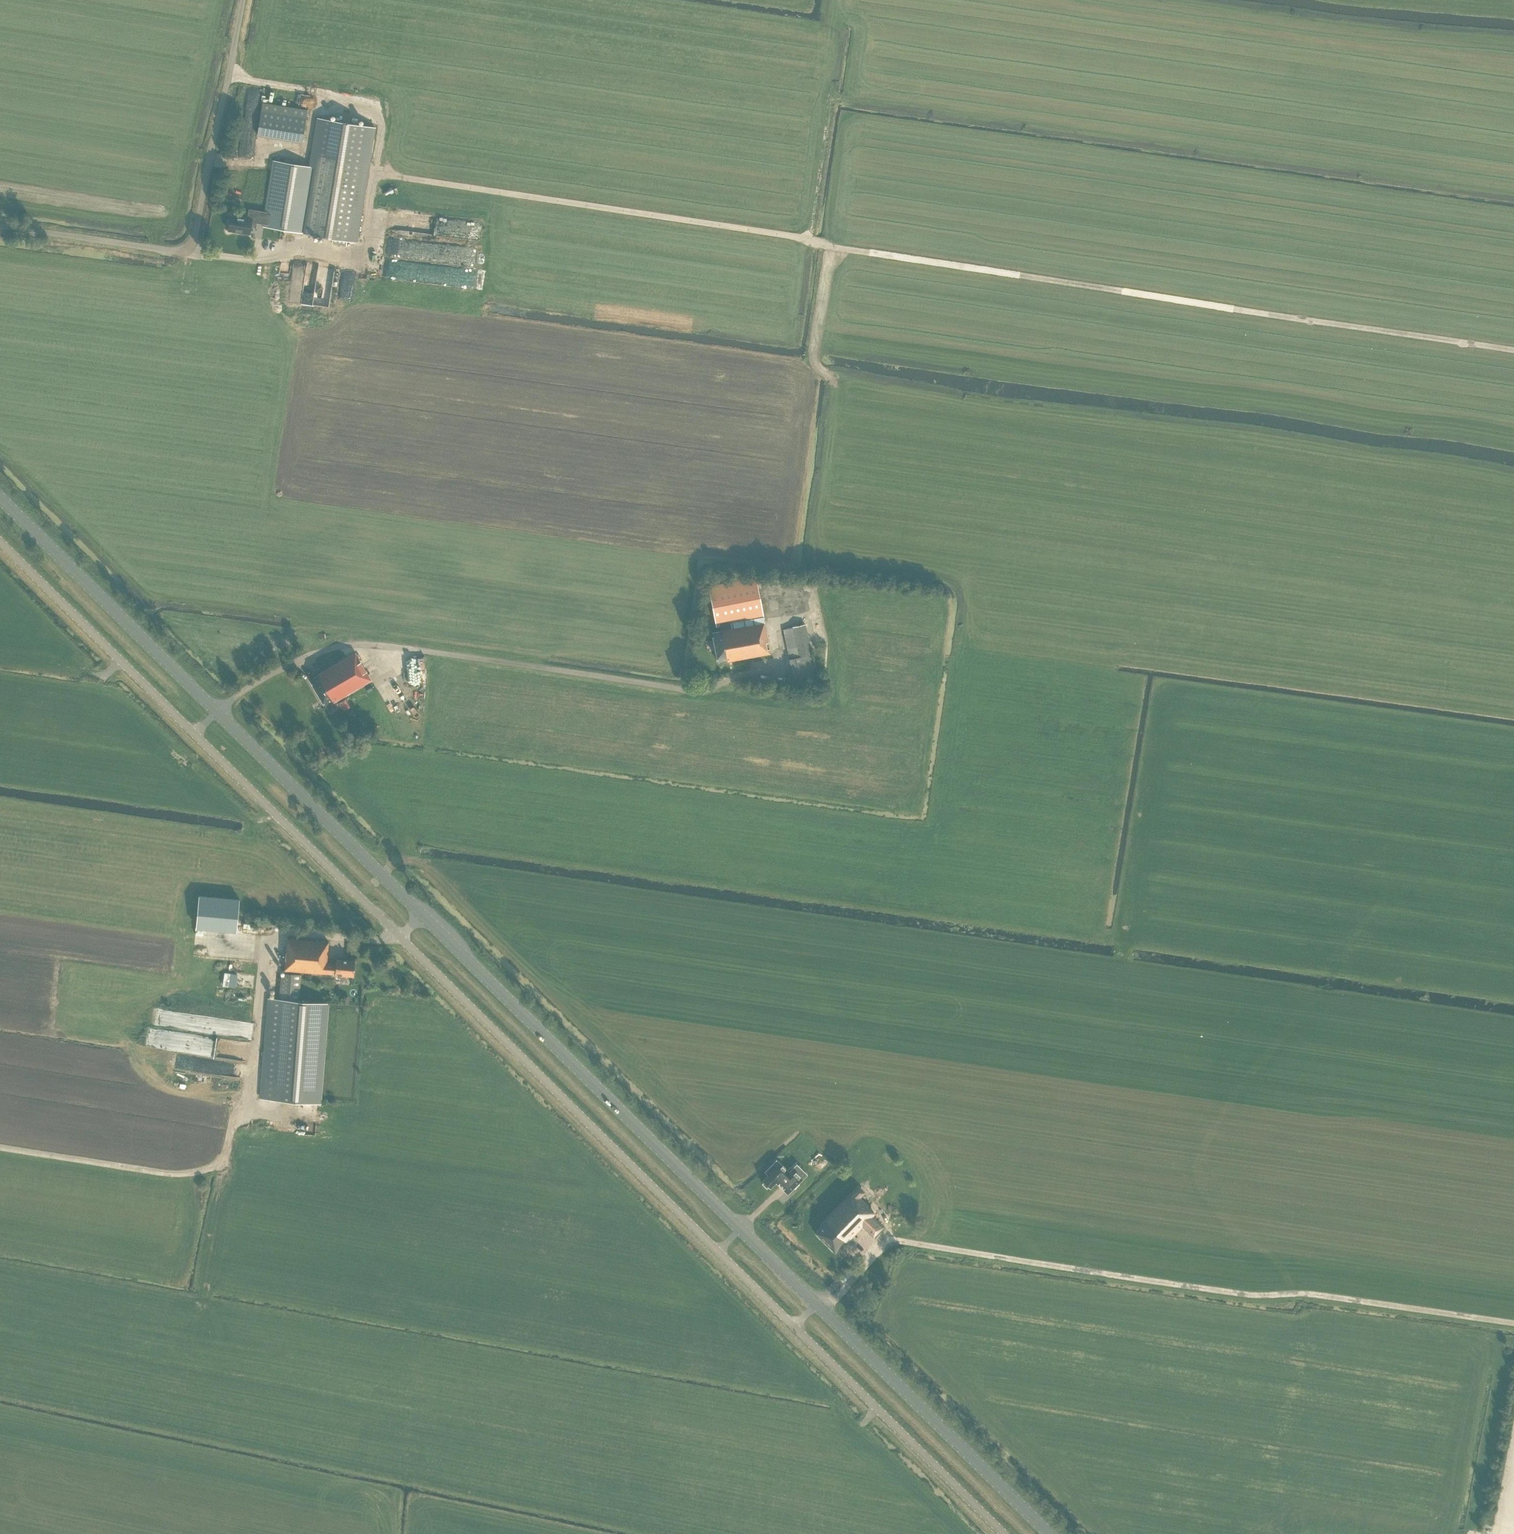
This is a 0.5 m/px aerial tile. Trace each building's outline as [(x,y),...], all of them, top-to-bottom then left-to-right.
[(297,94),(296,107),(306,108),(307,95),(297,94)] [(257,135),(302,142),(307,109),(263,102),(257,135)] [(370,164),(376,127),(317,117),(309,166),(274,160),(266,212),(249,209),(248,218),(231,215),(228,230),(249,234),(251,222),(264,224),(263,226),(329,237),(328,243),(347,246),(348,240),(358,242),(370,164)] [(383,256),(380,276),(476,289),(478,269),(383,256)] [(317,264),(314,285),(326,287),(328,265),(317,264)] [(763,617),(756,576),(709,585),(717,626),(720,625),(721,630),(712,632),(718,662),(725,661),(725,662),(770,653),(764,622),(732,628),(731,623),(763,617)] [(784,629),(795,687),(817,683),(806,624),(793,626),(793,627),(784,629)] [(706,642),(708,651),(715,649),(713,640),(706,642)] [(310,680),(325,706),(333,701),(333,702),(371,680),(355,652),(325,670),(326,673),(319,677),(318,675),(310,680)] [(343,710),(349,707),(345,699),(339,703),(343,710)] [(240,899),(199,895),(196,926),(237,930),(240,899)] [(329,942),(288,938),(287,946),(286,946),(284,970),(285,970),(285,973),(283,973),(281,999),(269,998),(261,1098),(318,1102),(326,1003),(299,1000),(301,974),(288,973),(288,970),(326,973),(335,973),(335,974),(354,976),(355,961),(336,959),(336,964),(327,963),(329,942)] [(225,1032),(228,1021),(218,1019),(215,1029),(225,1032)] [(152,1029),(150,1048),(183,1051),(181,1065),(227,1070),(227,1064),(220,1063),(220,1059),(247,1062),(250,1040),(152,1029)] [(811,1156),(818,1169),(826,1164),(819,1152),(811,1156)] [(789,1172),(777,1160),(765,1171),(769,1175),(763,1181),(764,1182),(763,1183),(767,1188),(768,1186),(770,1188),(776,1182),(788,1194),(807,1174),(797,1164),(789,1172)] [(815,1232),(835,1251),(844,1242),(845,1244),(850,1239),(854,1244),(858,1239),(854,1235),(862,1226),(873,1237),(883,1227),(872,1216),(875,1214),(869,1208),(869,1207),(860,1197),(863,1193),(859,1189),(860,1187),(858,1185),(820,1224),(821,1225),(815,1232)] [(705,1226),(699,1232),(713,1244),(718,1238),(705,1226)]
